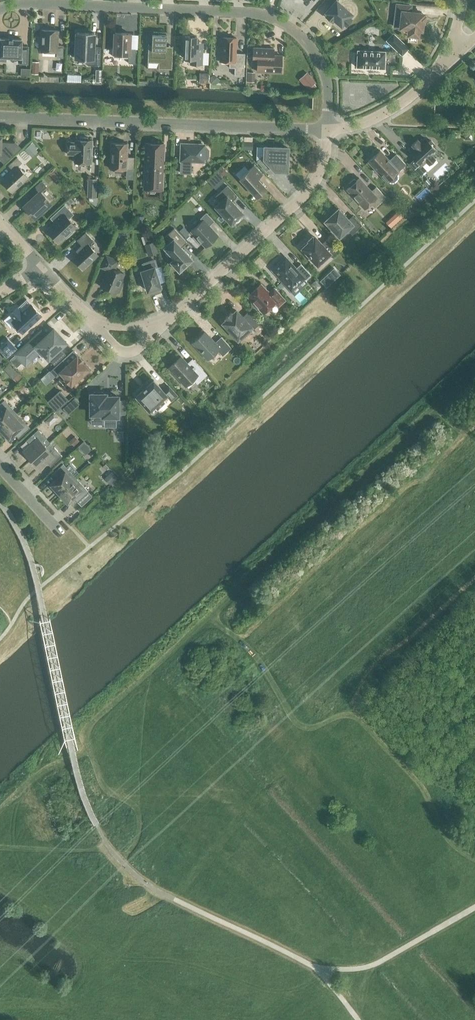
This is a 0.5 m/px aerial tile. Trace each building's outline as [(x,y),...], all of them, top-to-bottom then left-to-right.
[(334,3),(326,12),(328,13),(326,16),(332,21),(334,19),(341,25),(344,22),(346,24),(351,18),(349,16),(351,14),(336,1),(337,0),(331,0),(334,3)] [(397,4),(395,19),(401,20),(400,27),(406,28),(405,31),(409,32),(408,34),(418,35),(418,29),(422,30),(423,14),(410,12),(411,6),(397,4)] [(42,30),(41,51),(57,52),(56,57),(63,57),(63,46),(57,45),(58,30),(42,30)] [(77,32),(76,58),(85,59),(85,61),(88,65),(100,65),(101,47),(94,47),(94,33),(77,32)] [(128,57),(128,63),(135,63),(136,49),(129,48),(130,33),(115,33),(114,57),(128,57)] [(386,40),(402,55),(409,48),(393,33),(386,40)] [(152,34),(152,45),(149,45),(148,44),(147,62),(159,62),(158,69),(172,69),(173,50),(172,50),(172,51),(166,51),(167,35),(152,34)] [(202,52),(196,52),(197,36),(185,36),(184,58),(191,58),(190,64),(201,64),(202,52)] [(222,37),(222,47),(220,47),(220,61),(229,61),(229,67),(235,68),(234,75),(244,76),(245,53),(236,53),(236,38),(222,37)] [(6,61),(6,57),(20,57),(20,63),(27,63),(28,47),(22,46),(22,40),(22,39),(21,39),(0,38),(0,61),(6,61)] [(253,47),(253,61),(258,62),(257,71),(281,72),(282,56),(270,55),(271,48),(253,47)] [(357,50),(357,67),(384,68),(385,51),(357,50)] [(211,76),(210,82),(212,84),(218,83),(220,80),(213,73),(211,76)] [(309,74),(301,81),(308,89),(310,88),(312,90),(316,86),(314,84),(316,82),(309,74)] [(0,136),(0,153),(2,154),(1,155),(6,160),(20,148),(15,142),(14,143),(1,142),(1,136),(0,136)] [(80,137),(80,140),(76,140),(76,142),(68,142),(67,154),(75,154),(75,162),(91,163),(92,140),(87,140),(88,137),(80,137)] [(411,166),(420,175),(426,170),(422,165),(426,161),(429,164),(435,159),(432,156),(437,151),(434,148),(435,146),(435,145),(431,141),(430,140),(428,142),(425,138),(420,142),(417,140),(412,145),(414,148),(409,152),(417,161),(411,166)] [(244,142),(244,150),(252,150),(252,142),(244,142)] [(111,143),(110,169),(114,169),(114,170),(115,172),(121,172),(123,171),(123,169),(126,169),(133,169),(134,157),(127,157),(127,143),(111,143)] [(144,189),(162,190),(164,143),(146,143),(144,189)] [(31,144),(25,149),(30,155),(36,149),(31,144)] [(182,144),(180,173),(190,173),(191,161),(203,161),(204,159),(206,159),(208,157),(209,150),(207,148),(204,148),(204,145),(182,144)] [(265,147),(264,156),(263,156),(257,161),(266,171),(271,166),(275,170),(287,171),(288,148),(265,147)] [(396,154),(389,160),(380,150),(378,152),(378,153),(379,153),(376,156),(375,155),(368,161),(375,168),(374,171),(379,173),(381,175),(382,175),(387,181),(388,180),(390,181),(392,182),(394,181),(397,179),(397,177),(397,175),(395,173),(405,164),(396,154)] [(28,177),(18,166),(22,162),(17,157),(8,165),(13,170),(1,180),(12,192),(28,177)] [(239,178),(257,197),(266,188),(257,178),(262,174),(254,165),(239,178)] [(55,167),(49,174),(54,179),(61,173),(55,167)] [(218,172),(214,175),(221,183),(224,180),(218,172)] [(88,178),(87,197),(88,197),(88,200),(97,208),(97,197),(96,197),(97,179),(88,178)] [(376,186),(371,191),(359,178),(356,180),(355,179),(353,179),(349,183),(349,185),(350,186),(347,189),(363,206),(369,200),(375,207),(385,197),(376,186)] [(50,203),(40,192),(46,187),(41,182),(31,190),(36,195),(24,205),(35,217),(50,203)] [(232,201),(237,196),(227,186),(216,196),(221,201),(215,206),(231,223),(233,221),(234,221),(236,221),(238,221),(240,220),(240,218),(240,216),(240,215),(242,212),(232,201)] [(47,230),(58,242),(66,235),(67,237),(72,232),(71,230),(76,226),(68,218),(73,214),(64,205),(54,215),(59,220),(47,230)] [(353,216),(348,220),(338,209),(335,212),(333,210),(327,216),(329,218),(325,221),(339,236),(348,228),(352,233),(361,225),(353,216)] [(398,210),(393,215),(398,221),(403,216),(398,210)] [(135,216),(135,227),(144,228),(144,216),(135,216)] [(191,231),(206,246),(217,235),(203,220),(191,231)] [(182,247),(187,242),(183,238),(174,228),(165,236),(170,242),(165,246),(166,249),(174,258),(170,261),(179,271),(192,259),(182,247)] [(115,231),(115,242),(122,242),(122,239),(125,237),(126,231),(115,231)] [(89,245),(94,240),(86,232),(77,240),(82,245),(76,251),(78,253),(73,258),(83,269),(98,255),(89,245)] [(299,248),(307,256),(309,254),(317,264),(329,253),(331,256),(337,251),(327,239),(322,244),(315,237),(314,238),(312,236),(308,240),(309,242),(306,244),(305,243),(299,248)] [(145,244),(149,255),(157,253),(154,241),(145,244)] [(106,255),(101,267),(108,270),(101,287),(116,293),(116,291),(119,292),(122,283),(120,282),(122,278),(121,275),(122,272),(116,270),(115,267),(118,260),(106,255)] [(272,269),(290,289),(303,277),(305,280),(311,275),(301,264),(295,268),(294,268),(291,264),(285,257),(272,269)] [(144,279),(148,291),(161,287),(154,267),(156,266),(155,260),(143,264),(145,269),(141,271),(142,272),(139,273),(142,280),(144,279)] [(316,280),(312,283),(318,289),(321,286),(316,280)] [(261,284),(247,296),(253,302),(251,303),(256,308),(258,307),(263,313),(275,302),(278,306),(285,300),(274,288),(269,293),(261,284)] [(34,322),(42,316),(31,304),(22,312),(18,307),(9,315),(14,319),(12,321),(14,325),(13,326),(18,332),(19,330),(22,333),(30,326),(30,325),(34,322)] [(248,312),(242,317),(236,310),(232,314),(231,312),(225,317),(227,319),(223,323),(238,339),(242,335),(244,338),(250,332),(248,330),(251,327),(253,329),(258,324),(248,312)] [(38,347),(48,358),(66,342),(54,329),(43,339),(38,334),(16,354),(23,362),(38,347)] [(192,342),(208,359),(217,350),(222,356),(231,348),(221,337),(214,343),(204,332),(192,342)] [(7,357),(16,348),(7,339),(0,346),(0,350),(7,357)] [(62,360),(51,371),(56,376),(61,372),(66,377),(64,379),(69,384),(70,382),(71,383),(81,375),(83,376),(91,369),(86,364),(84,365),(82,362),(83,361),(79,356),(78,358),(77,357),(67,366),(62,360)] [(197,383),(207,374),(194,361),(190,365),(189,364),(188,363),(181,356),(169,367),(186,386),(193,379),(197,383)] [(17,371),(13,375),(18,381),(22,377),(17,371)] [(171,400),(177,395),(169,386),(164,391),(154,381),(154,380),(153,380),(137,396),(136,396),(136,397),(149,411),(155,406),(157,409),(165,402),(162,399),(167,395),(171,400)] [(60,390),(47,402),(56,411),(68,400),(60,390)] [(91,414),(103,414),(103,416),(105,416),(105,426),(116,426),(116,416),(118,416),(118,413),(125,413),(125,400),(118,400),(118,396),(106,396),(106,394),(103,394),(103,392),(94,392),(94,394),(91,394),(91,414)] [(0,429),(17,414),(4,400),(0,404),(0,429)] [(66,404),(63,408),(68,414),(72,411),(66,404)] [(17,414),(0,429),(9,438),(14,433),(19,437),(29,427),(17,414)] [(23,451),(31,460),(50,442),(38,429),(26,440),(30,444),(23,451)] [(75,436),(71,440),(75,444),(79,441),(75,436)] [(84,441),(78,446),(81,449),(87,444),(84,441)] [(50,442),(31,460),(39,468),(46,462),(51,466),(62,455),(54,447),(50,451),(46,447),(50,442)] [(137,442),(133,445),(139,453),(143,449),(137,442)] [(51,484),(59,493),(76,478),(63,464),(52,474),(56,478),(51,484)] [(112,471),(105,477),(111,483),(113,485),(120,478),(118,476),(117,477),(112,471)] [(76,478),(59,493),(67,502),(73,497),(77,501),(88,491),(76,478)]
